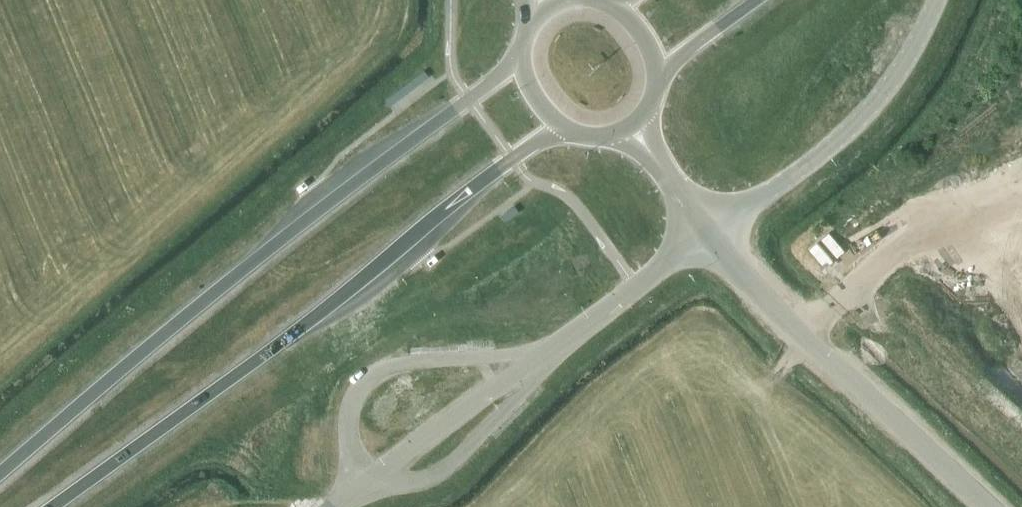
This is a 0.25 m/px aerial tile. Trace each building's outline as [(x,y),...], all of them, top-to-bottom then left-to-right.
[(809,243),(827,263),(849,244),(830,223),(809,243)]
